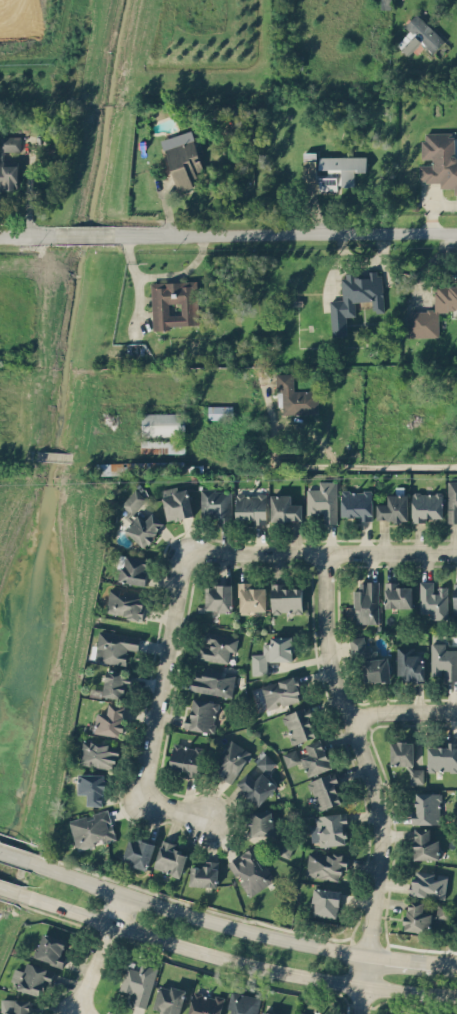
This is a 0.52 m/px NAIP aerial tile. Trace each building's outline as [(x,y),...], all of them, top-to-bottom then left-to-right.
[(404,25),(411,32),(399,44),(408,54),(421,41),(432,52),(444,40),(417,12),(404,25)] [(164,149),(177,190),(196,184),(193,175),(204,171),(191,130),(171,137),(174,146),(164,149)] [(439,180),(440,188),(454,188),(454,196),(456,196),(456,160),(454,160),(453,131),(419,131),(420,181),(439,180)] [(1,132),(1,150),(20,150),(20,132),(1,132)] [(303,182),(319,181),(319,188),(355,188),(355,173),(367,172),(366,155),(316,156),(316,151),(303,151),(303,182)] [(17,160),(0,160),(0,195),(2,195),(2,188),(17,188),(17,160)] [(331,334),(346,334),(345,315),(356,315),(355,301),(372,300),(372,310),(383,310),(382,270),(341,271),(341,299),(331,299),(331,334)] [(150,281),(152,327),(200,326),(198,279),(150,281)] [(438,310),(456,310),(456,283),(433,283),(433,309),(408,309),(409,336),(439,336),(438,310)] [(276,372),(277,405),(284,405),(284,413),(316,412),(315,390),(295,391),(294,371),(276,372)] [(232,405),(208,405),(208,420),(232,420),(232,405)] [(184,412),(141,412),(141,435),(184,435),(184,412)] [(141,452),(184,452),(184,438),(141,438),(141,452)] [(185,461),(96,461),(96,473),(185,473),(185,461)] [(337,479),(316,479),(316,490),(306,490),(306,512),(326,512),(326,522),(337,522),(337,479)] [(447,479),(447,521),(456,521),(456,479),(447,479)] [(192,515),(185,484),(161,490),(168,520),(192,515)] [(231,522),(231,487),(201,487),(201,512),(211,512),(211,522),(231,522)] [(128,514),(146,500),(137,488),(119,503),(128,514)] [(371,519),(371,489),(341,489),(341,519),(371,519)] [(377,520),(407,520),(407,491),(387,491),(387,502),(377,502),(377,520)] [(442,491),(412,491),(412,520),(442,520),(442,491)] [(266,493),(236,493),(236,522),(266,522),(266,493)] [(291,493),(271,493),(271,520),(301,520),(301,503),(291,503),(291,493)] [(145,520),(138,513),(124,529),(145,547),(165,524),(152,512),(145,520)] [(116,580),(146,583),(148,557),(119,555),(116,580)] [(354,622),(378,622),(378,580),(360,580),(360,588),(354,588),(354,622)] [(447,617),(447,580),(420,580),(420,609),(428,609),(428,617),(447,617)] [(385,606),(411,606),(411,581),(385,581),(385,606)] [(271,612),(302,612),(302,582),(271,582),(271,612)] [(231,583),(206,583),(206,609),(231,609),(231,583)] [(240,612),(265,612),(265,583),(240,583),(240,612)] [(105,613),(141,619),(145,593),(110,587),(105,613)] [(136,654),(139,636),(98,629),(93,659),(125,664),(127,652),(136,654)] [(236,635),(202,631),(198,658),(233,662),(236,635)] [(293,635),(270,636),(270,643),(262,644),(262,653),(251,653),(252,674),(268,673),(267,660),(293,659),(293,635)] [(390,680),(388,655),(377,656),(376,646),(367,647),(366,635),(349,637),(351,656),(362,655),(364,682),(390,680)] [(431,677),(456,677),(456,644),(431,644),(431,677)] [(423,679),(423,656),(414,656),(414,647),(397,647),(397,679),(423,679)] [(234,673),(195,667),(191,690),(231,696),(234,673)] [(128,696),(128,670),(105,670),(105,696),(128,696)] [(262,682),(267,707),(300,701),(295,676),(262,682)] [(217,701),(190,697),(184,727),(212,732),(217,701)] [(108,712),(97,711),(95,732),(123,735),(126,704),(109,703),(108,712)] [(282,715),(293,743),(319,733),(308,705),(282,715)] [(230,781),(250,751),(231,738),(211,768),(230,781)] [(331,767),(321,738),(306,743),(309,753),(301,756),(297,747),(282,752),(287,766),(302,761),(307,775),(331,767)] [(80,763),(116,768),(119,744),(83,739),(80,763)] [(412,766),(412,740),(390,740),(391,764),(409,764),(409,782),(423,782),(423,766),(412,766)] [(427,769),(456,769),(456,741),(427,741),(427,769)] [(169,770),(199,774),(203,747),(174,742),(169,770)] [(255,763),(267,771),(275,760),(263,752),(255,763)] [(254,778),(248,772),(237,783),(257,804),(276,786),(262,771),(254,778)] [(344,799),(332,771),(307,782),(319,809),(344,799)] [(105,773),(78,773),(78,793),(87,793),(87,804),(105,804),(105,773)] [(412,792),(412,822),(440,822),(440,792),(412,792)] [(69,818),(76,849),(117,840),(109,808),(69,818)] [(250,833),(273,833),(273,810),(250,810),(250,833)] [(347,843),(346,814),(312,814),(312,844),(347,843)] [(413,857),(438,857),(438,837),(429,837),(429,828),(413,828),(413,857)] [(294,841),(279,834),(272,850),(287,857),(294,841)] [(154,843),(130,835),(122,860),(146,868),(154,843)] [(188,848),(162,840),(154,867),(179,875),(188,848)] [(226,862),(248,895),(275,878),(252,844),(226,862)] [(346,872),(348,854),(309,849),(306,875),(338,879),(340,871),(346,872)] [(190,866),(190,884),(217,884),(217,860),(201,860),(201,866),(190,866)] [(410,894),(444,897),(447,873),(412,869),(410,894)] [(336,916),(340,889),(314,886),(311,913),(336,916)] [(404,929),(430,931),(431,921),(450,922),(451,904),(436,903),(435,912),(423,911),(424,901),(406,899),(404,929)] [(61,966),(70,941),(45,931),(35,957),(61,966)] [(45,996),(54,970),(28,961),(25,970),(16,967),(10,984),(45,996)] [(133,991),(131,1001),(146,1005),(157,967),(138,962),(136,970),(126,967),(121,988),(133,991)] [(185,989),(160,982),(152,1008),(171,1013),(178,1013),(185,989)] [(193,989),(188,1013),(219,1013),(223,996),(193,989)] [(230,990),(226,1013),(256,1013),(259,995),(230,990)] [(33,999),(16,999),(16,1008),(5,1008),(5,1013),(33,1013),(33,999)]
